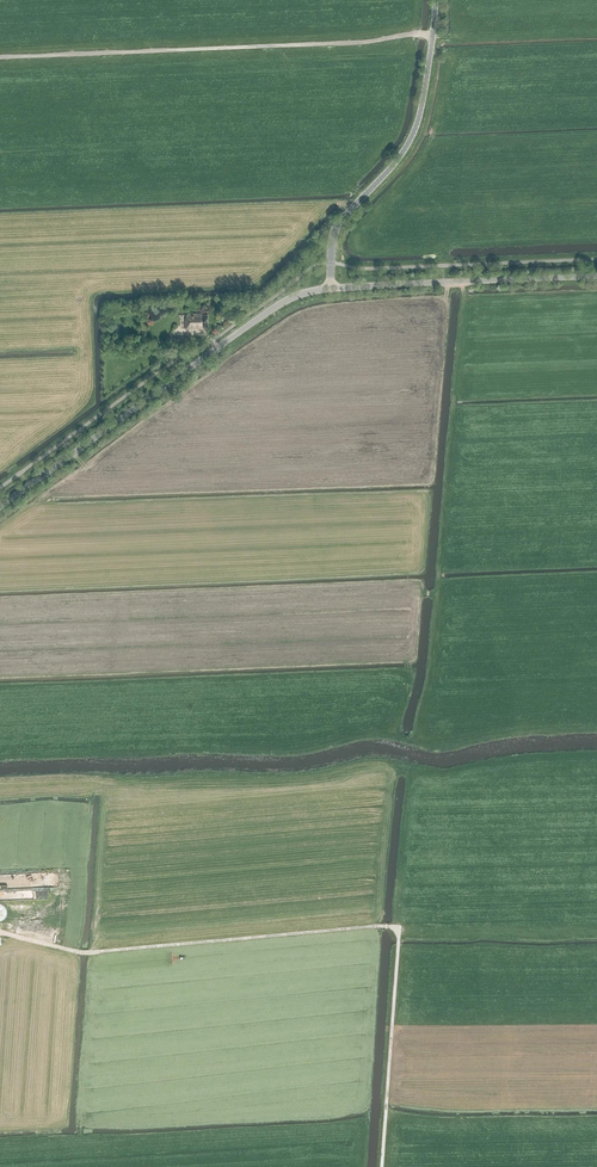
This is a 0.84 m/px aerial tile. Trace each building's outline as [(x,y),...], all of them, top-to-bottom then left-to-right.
[(203,327),(207,327),(208,327),(208,315),(200,316),(200,314),(185,315),(186,319),(185,319),(185,330),(199,329),(199,330),(202,330),(202,329),(203,329),(203,327)]
